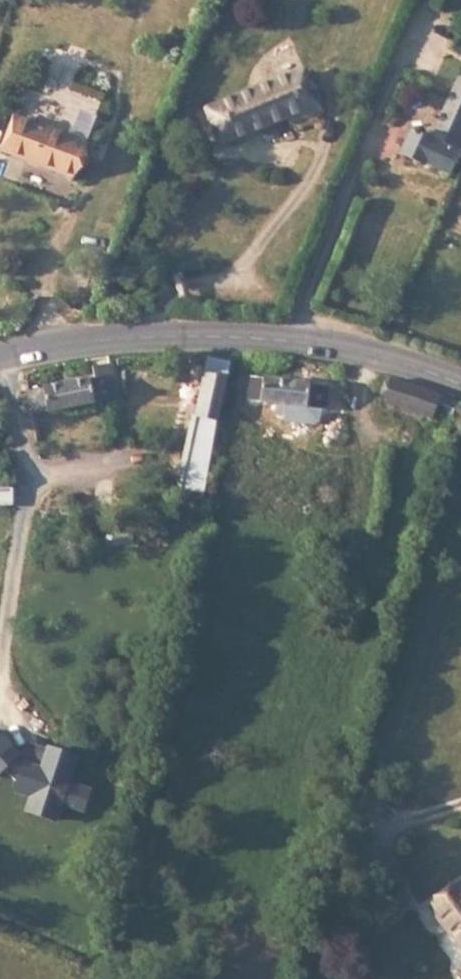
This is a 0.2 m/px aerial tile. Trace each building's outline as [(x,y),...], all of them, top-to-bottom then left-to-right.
[(450,37),(413,121),(395,114),(382,144),(424,162),(460,79),(460,42),(450,37)] [(306,74),(204,111),(216,143),(301,111),(306,124),(323,118),(306,74)] [(88,148),(19,122),(7,154),(76,181),(88,148)] [(229,387),(233,366),(207,361),(203,382),(229,387)] [(67,412),(88,410),(118,406),(114,368),(90,370),(91,380),(33,386),(36,415),(67,412)] [(444,397),(391,379),(383,404),(436,422),(444,397)] [(328,387),(252,380),(250,404),(325,411),(328,387)] [(221,424),(229,387),(203,382),(196,420),(221,424)] [(89,418),(88,410),(67,412),(68,420),(89,418)] [(183,490),(207,495),(221,424),(196,420),(183,490)] [(42,769),(26,764),(17,792),(41,799),(36,816),(57,823),(62,808),(88,817),(96,793),(75,786),(84,758),(48,747),(42,769)] [(447,897),(424,919),(460,959),(460,912),(447,897)]
